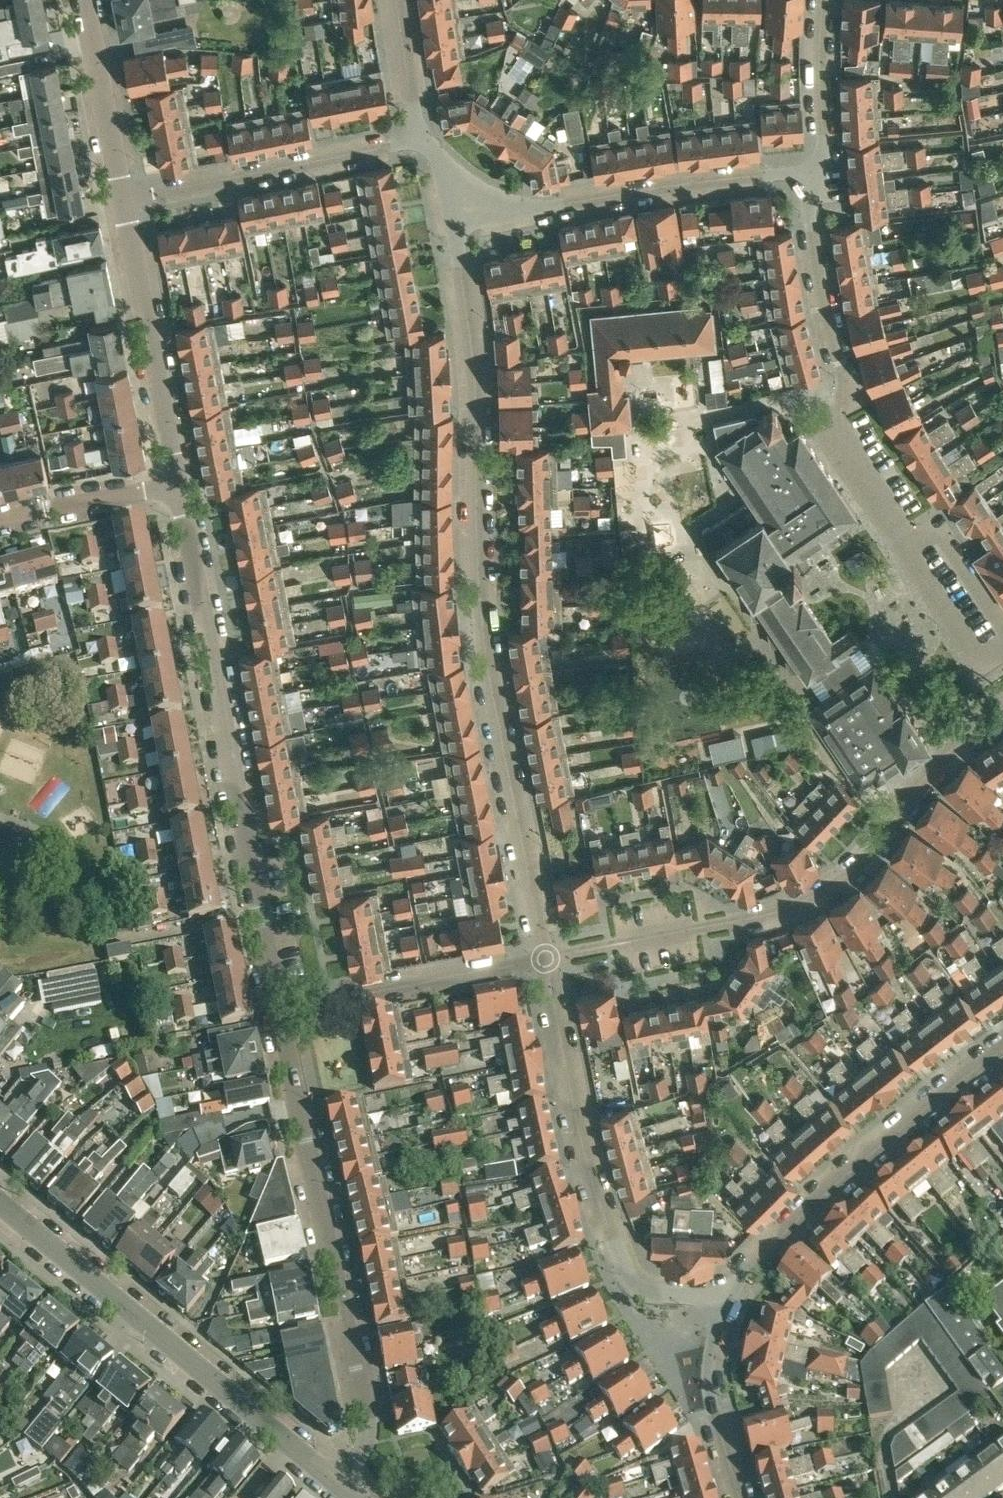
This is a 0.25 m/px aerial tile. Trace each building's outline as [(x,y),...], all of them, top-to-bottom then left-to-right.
[(44,8),(43,0),(15,0),(16,2),(0,5),(0,18),(44,8)] [(118,12),(176,2),(176,0),(113,0),(114,6),(117,5),(118,12)] [(342,18),(372,15),(371,0),(331,0),(333,19),(342,18)] [(420,0),(423,21),(453,16),(450,0),(423,0),(420,0)] [(678,48),(675,0),(657,0),(659,29),(668,28),(669,49),(678,48)] [(678,48),(685,48),(684,27),(694,26),(692,0),(675,0),(678,48)] [(722,18),(722,0),(702,0),(702,18),(702,26),(713,26),(713,42),(722,42),(722,18)] [(722,18),(732,18),(732,43),(740,43),(741,0),(722,0),(722,18)] [(749,39),(749,18),(761,19),(761,0),(741,0),(740,43),(749,43),(749,39)] [(781,49),(785,0),(767,0),(765,27),(775,28),(773,49),(781,49)] [(781,49),(789,50),(791,29),(801,30),(803,0),(785,0),(781,49)] [(858,59),(862,0),(844,0),(841,37),(851,37),(849,58),(858,59)] [(858,59),(866,60),(867,39),(877,40),(880,0),(862,0),(858,59)] [(893,53),(893,57),(901,57),(901,54),(905,1),(887,0),(886,0),(883,32),(895,33),(893,53)] [(315,11),(313,1),(296,4),(298,14),(315,11)] [(924,3),(905,1),(901,54),(901,57),(910,58),(912,34),(922,34),(924,3)] [(122,32),(143,29),(154,27),(152,18),(178,13),(176,2),(118,12),(120,20),(117,21),(118,30),(121,30),(122,32)] [(943,4),(924,3),(922,34),(933,35),(931,60),(939,60),(943,4)] [(561,23),(569,8),(560,4),(553,18),(561,23)] [(948,61),(948,57),(950,37),(961,38),(964,6),(943,4),(939,60),(948,61)] [(985,14),(988,14),(1001,14),(1001,5),(985,5),(985,14)] [(14,53),(34,48),(31,36),(49,32),(44,8),(0,18),(0,28),(7,27),(9,40),(5,40),(8,54),(14,53)] [(578,12),(569,8),(561,23),(570,27),(578,12)] [(605,22),(616,25),(620,12),(610,9),(605,22)] [(1001,22),(1001,14),(988,14),(985,14),(985,22),(988,22),(1001,22)] [(982,15),(970,16),(968,16),(968,26),(982,25),(982,15)] [(453,16),(423,21),(426,41),(456,36),(453,16)] [(486,20),(487,30),(504,28),(503,18),(486,20)] [(314,21),(316,36),(327,34),(325,19),(314,21)] [(306,37),(316,36),(314,21),(304,23),(306,37)] [(550,21),(545,33),(554,37),(559,25),(550,21)] [(364,22),(354,23),(356,37),(366,35),(364,22)] [(346,38),(356,37),(354,23),(344,25),(346,38)] [(186,24),(172,27),(175,42),(189,43),(186,24)] [(506,37),(504,28),(487,30),(489,40),(506,37)] [(652,32),(642,28),(630,65),(640,68),(652,32)] [(516,31),(509,42),(519,49),(526,38),(516,31)] [(429,61),(433,60),(459,56),(456,36),(426,41),(429,61)] [(552,40),(544,36),(541,43),(549,47),(552,40)] [(624,65),(628,52),(598,45),(594,60),(593,61),(591,70),(607,74),(612,72),(616,74),(624,65)] [(124,56),(127,72),(187,61),(186,54),(165,58),(163,48),(124,56)] [(201,52),(201,62),(218,63),(218,53),(201,52)] [(241,70),(243,53),(233,52),(231,69),(241,70)] [(243,53),(241,70),(251,71),(253,53),(243,53)] [(25,96),(35,94),(60,89),(55,64),(31,68),(29,56),(3,61),(0,62),(0,73),(3,73),(19,69),(25,96)] [(722,57),(701,57),(701,69),(722,69),(722,57)] [(269,75),(279,76),(280,59),(270,58),(269,75)] [(679,59),(680,76),(692,76),(692,75),(697,74),(697,58),(679,59)] [(730,75),(740,75),(740,58),(730,58),(730,75)] [(750,58),(740,58),(740,75),(750,75),(750,58)] [(770,75),(780,75),(781,59),(771,58),(770,75)] [(289,59),(280,59),(279,76),(288,76),(289,59)] [(668,77),(680,76),(679,59),(667,59),(668,77)] [(791,59),(781,59),(780,75),(790,76),(791,59)] [(888,74),(891,74),(899,74),(900,74),(901,61),(889,60),(888,74)] [(130,91),(170,84),(168,74),(189,70),(187,61),(127,72),(130,91)] [(458,61),(434,65),(437,83),(461,79),(458,61)] [(901,61),(900,74),(911,75),(913,62),(901,61)] [(937,76),(938,62),(926,61),(925,75),(937,76)] [(218,63),(201,62),(200,73),(217,73),(218,63)] [(869,62),(857,63),(858,71),(870,70),(869,62)] [(950,63),(938,62),(937,76),(949,77),(950,63)] [(858,71),(857,63),(845,63),(845,72),(858,71)] [(969,81),(972,64),(962,63),(960,80),(969,81)] [(981,66),(972,64),(969,81),(979,83),(981,66)] [(389,107),(383,76),(381,68),(361,72),(369,110),(389,107)] [(361,72),(343,75),(351,114),(369,110),(361,72)] [(883,88),(883,96),(904,95),(903,87),(899,87),(899,74),(891,74),(892,87),(883,88)] [(332,118),(351,114),(343,75),(324,79),(332,118)] [(841,77),(842,98),(878,96),(878,87),(881,87),(880,75),(868,76),(841,77)] [(732,77),(734,95),(744,94),(742,76),(732,77)] [(603,78),(604,94),(614,94),(613,77),(603,78)] [(724,95),(734,95),(732,77),(722,78),(724,95)] [(770,93),(780,94),(780,77),(770,77),(770,93)] [(780,77),(780,94),(790,94),(790,77),(780,77)] [(594,94),(604,94),(603,78),(593,78),(594,94)] [(313,121),(332,118),(324,79),(306,82),(313,121)] [(683,98),(693,97),(692,80),(667,82),(668,89),(682,88),(683,98)] [(692,80),(693,97),(703,96),(702,80),(692,80)] [(632,99),(642,99),(641,81),(631,82),(632,99)] [(652,81),(641,81),(642,99),(653,98),(652,81)] [(187,104),(183,84),(147,91),(151,111),(187,104)] [(523,100),(531,89),(525,84),(516,96),(523,100)] [(60,89),(35,94),(25,96),(8,99),(10,109),(27,106),(30,120),(65,113),(60,89)] [(203,91),(204,101),(221,98),(219,89),(203,91)] [(541,95),(531,89),(523,100),(525,102),(532,107),(541,95)] [(439,91),(441,101),(440,101),(440,103),(439,107),(441,124),(445,126),(445,128),(467,124),(472,128),(487,104),(484,102),(488,95),(480,90),(475,98),(472,96),(450,99),(448,90),(439,91)] [(904,104),(904,95),(883,96),(884,105),(904,104)] [(981,114),(977,95),(966,97),(969,116),(981,114)] [(501,114),(487,104),(472,128),(483,136),(483,137),(502,149),(524,116),(518,112),(514,109),(519,101),(513,96),(501,114)] [(842,98),(843,119),(873,116),(882,116),(882,106),(879,106),(878,96),(842,98)] [(223,109),(221,98),(204,101),(206,111),(223,109)] [(801,100),(781,102),(783,138),(804,137),(801,100)] [(783,138),(781,102),(761,103),(763,140),(783,138)] [(151,111),(155,131),(191,124),(187,104),(151,111)] [(312,141),(307,114),(305,106),(285,110),(287,118),(292,145),(312,141)] [(569,141),(584,138),(578,107),(563,109),(569,141)] [(524,116),(502,149),(511,155),(512,154),(523,162),(537,139),(525,131),(536,114),(529,109),(524,116)] [(285,110),(266,114),(272,149),(292,145),(287,118),(285,110)] [(13,123),(15,132),(42,126),(45,142),(70,137),(65,113),(30,120),(13,123)] [(246,118),(248,126),(253,153),(272,149),(266,114),(246,118)] [(886,116),(887,135),(899,134),(899,124),(897,124),(897,115),(886,116)] [(844,138),(874,137),(880,137),(880,127),(883,127),(882,116),(873,116),(843,119),(844,138)] [(248,126),(246,118),(226,122),(232,157),(253,153),(248,126)] [(736,121),(737,128),(740,158),(761,155),(757,119),(736,121)] [(655,168),(651,139),(649,132),(648,121),(636,123),(637,134),(630,136),(635,172),(655,168)] [(740,158),(737,128),(736,121),(716,123),(720,160),(740,158)] [(695,126),(696,133),(700,162),(720,160),(716,123),(695,126)] [(155,131),(158,150),(195,143),(191,124),(155,131)] [(615,175),(635,172),(630,136),(621,137),(619,126),(608,128),(610,139),(611,145),(615,175)] [(700,162),(696,133),(695,126),(675,128),(679,165),(700,162)] [(212,150),(226,147),(223,129),(209,132),(212,150)] [(649,132),(651,139),(655,168),(675,165),(670,129),(649,132)] [(537,139),(523,162),(528,166),(533,188),(536,188),(538,189),(556,186),(558,183),(560,183),(559,182),(570,180),(566,162),(556,163),(554,149),(550,147),(555,140),(546,135),(542,142),(537,139)] [(34,153),(36,168),(75,160),(70,137),(45,142),(18,147),(19,156),(34,153)] [(615,175),(611,145),(610,139),(590,142),(596,178),(615,175)] [(879,139),(848,143),(850,160),(847,161),(847,163),(903,156),(902,148),(881,150),(879,139)] [(195,143),(158,150),(162,171),(199,164),(195,143)] [(925,145),(915,146),(917,163),(926,162),(925,145)] [(907,164),(917,163),(915,146),(905,147),(907,164)] [(985,155),(983,148),(971,150),(973,158),(985,155)] [(847,163),(849,182),(884,178),(882,167),(904,164),(903,156),(847,163)] [(75,160),(36,168),(22,171),(24,180),(38,177),(41,191),(80,184),(75,160)] [(360,193),(396,186),(392,166),(356,172),(360,193)] [(849,182),(852,200),(907,194),(907,186),(895,187),(894,176),(884,178),(849,182)] [(324,218),(322,208),(317,180),(298,184),(305,222),(324,218)] [(929,183),(920,184),(922,201),(932,200),(929,183)] [(84,207),(80,184),(41,191),(21,195),(22,202),(29,201),(30,203),(44,200),(47,214),(84,207)] [(277,188),(283,216),(285,226),(305,222),(298,184),(277,188)] [(912,202),(922,201),(920,184),(910,186),(912,202)] [(400,206),(396,186),(360,193),(364,212),(400,206)] [(258,192),(263,220),(265,230),(285,226),(283,216),(277,188),(258,192)] [(962,190),(964,207),(976,206),(975,201),(973,201),(972,189),(962,190)] [(339,190),(326,193),(330,210),(342,208),(339,190)] [(238,196),(243,224),(245,234),(265,230),(263,220),(258,192),(238,196)] [(855,202),(857,220),(888,216),(887,205),(908,202),(907,194),(852,200),(852,202),(855,202)] [(711,210),(712,218),(772,212),(771,195),(731,198),(732,208),(711,210)] [(367,233),(403,226),(400,206),(364,212),(367,233)] [(674,206),(656,209),(661,241),(671,240),(674,261),(682,259),(674,206)] [(653,243),(661,241),(656,209),(637,212),(646,265),(656,264),(653,243)] [(681,213),(682,224),(699,222),(697,211),(681,213)] [(960,212),(961,225),(973,224),(972,211),(960,212)] [(774,231),(772,212),(712,218),(713,227),(733,225),(734,234),(774,231)] [(632,214),(619,216),(622,237),(635,235),(632,214)] [(237,215),(217,219),(223,256),(244,251),(237,215)] [(599,219),(604,247),(606,255),(625,252),(622,237),(619,216),(599,219)] [(223,256),(217,219),(198,223),(204,259),(223,256)] [(599,219),(579,223),(584,250),(586,259),(606,255),(604,247),(599,219)] [(836,247),(872,242),(882,240),(878,220),(869,221),(832,227),(836,247)] [(103,244),(99,222),(54,232),(55,233),(36,237),(38,245),(16,250),(17,254),(0,258),(0,265),(2,274),(83,257),(81,248),(103,244)] [(684,235),(696,234),(700,233),(699,222),(682,224),(684,235)] [(198,223),(178,227),(184,263),(204,259),(198,223)] [(559,226),(564,254),(566,262),(586,259),(584,250),(579,223),(559,226)] [(407,246),(403,226),(367,233),(371,252),(407,246)] [(158,231),(163,259),(165,267),(184,263),(178,227),(158,231)] [(330,241),(347,238),(345,228),(328,231),(330,241)] [(795,251),(792,231),(758,236),(760,244),(757,245),(759,256),(795,251)] [(349,247),(347,238),(330,241),(333,251),(349,247)] [(873,262),(891,258),(908,254),(906,245),(890,248),(890,251),(882,252),(882,249),(874,250),(872,242),(836,247),(839,267),(873,262)] [(318,244),(309,246),(313,263),(321,261),(318,244)] [(529,293),(547,290),(539,247),(520,251),(529,293)] [(541,247),(539,247),(547,290),(566,287),(559,247),(542,250),(541,247)] [(717,261),(736,259),(735,247),(716,249),(717,261)] [(411,269),(408,249),(373,256),(377,276),(411,269)] [(520,251),(502,254),(510,297),(529,293),(520,251)] [(764,267),(765,276),(798,271),(795,251),(759,256),(761,268),(764,267)] [(922,253),(910,254),(911,264),(924,262),(922,253)] [(490,301),(510,297),(502,254),(500,254),(500,258),(483,261),(490,301)] [(908,254),(891,258),(893,269),(910,266),(908,254)] [(738,271),(736,259),(717,261),(719,274),(738,271)] [(110,279),(106,260),(68,268),(70,276),(33,283),(36,295),(110,279)] [(873,262),(839,267),(842,287),(879,281),(878,270),(874,271),(873,262)] [(990,277),(1002,274),(1002,264),(987,268),(990,277)] [(415,289),(411,269),(377,276),(381,296),(415,289)] [(966,273),(968,283),(985,279),(983,269),(966,273)] [(798,271),(765,276),(763,276),(766,296),(772,295),(801,291),(798,271)] [(321,286),(338,283),(336,273),(320,276),(321,286)] [(990,277),(992,287),(1002,284),(1002,274),(990,277)] [(677,276),(667,277),(669,295),(680,293),(677,276)] [(659,296),(669,295),(667,277),(657,279),(659,296)] [(116,306),(110,279),(36,295),(4,302),(7,320),(4,320),(9,341),(45,334),(38,305),(74,297),(75,305),(96,300),(98,312),(114,308),(114,307),(116,306)] [(987,289),(985,279),(968,283),(970,292),(987,289)] [(620,281),(610,283),(613,300),(623,299),(620,281)] [(842,287),(845,307),(879,302),(878,293),(881,292),(879,281),(842,287)] [(316,283),(305,285),(308,304),(319,303),(316,283)] [(340,293),(338,283),(321,286),(323,296),(340,293)] [(613,300),(610,283),(600,285),(603,302),(613,300)] [(287,284),(277,285),(279,302),(289,301),(287,284)] [(279,302),(277,285),(267,287),(269,303),(279,302)] [(594,297),(591,285),(572,290),(573,298),(580,300),(594,297)] [(381,296),(385,316),(391,314),(419,309),(415,289),(381,296)] [(738,291),(739,301),(757,298),(756,289),(738,291)] [(801,291),(772,295),(766,296),(770,316),(804,311),(801,291)] [(241,295),(232,296),(234,313),(244,311),(241,295)] [(234,313),(232,296),(222,298),(224,314),(234,313)] [(758,308),(757,298),(739,301),(741,311),(758,308)] [(981,299),(969,302),(973,316),(985,313),(981,299)] [(847,314),(852,331),(883,323),(881,315),(902,310),(899,300),(847,314)] [(203,301),(193,303),(196,320),(206,318),(203,301)] [(186,321),(196,320),(193,303),(183,305),(186,321)] [(714,347),(711,304),(593,315),(598,390),(587,391),(592,442),(615,443),(613,424),(629,423),(627,394),(624,395),(621,364),(631,363),(630,354),(714,347)] [(551,308),(541,311),(544,327),(555,325),(551,308)] [(419,309),(391,314),(385,316),(389,336),(422,330),(419,309)] [(523,310),(513,312),(516,328),(526,326),(523,310)] [(990,313),(992,326),(1002,324),(1002,318),(1001,311),(990,313)] [(506,330),(516,328),(513,312),(503,314),(506,330)] [(776,343),(782,341),(810,334),(805,314),(770,324),(776,343)] [(298,331),(315,328),(313,318),(296,321),(298,331)] [(43,343),(45,355),(123,340),(119,319),(90,324),(92,334),(43,343)] [(275,321),(276,332),(293,329),(291,319),(275,321)] [(975,323),(977,333),(991,331),(989,321),(975,323)] [(177,328),(180,348),(216,341),(212,322),(177,328)] [(852,331),(857,350),(908,336),(905,325),(885,331),(883,323),(852,331)] [(316,338),(315,328),(298,331),(300,341),(316,338)] [(294,340),(293,329),(276,332),(278,342),(294,340)] [(566,330),(556,332),(559,349),(569,347),(566,330)] [(991,331),(977,333),(978,342),(992,340),(991,331)] [(559,349),(556,332),(546,333),(549,350),(559,349)] [(405,335),(406,354),(448,352),(448,349),(445,349),(444,333),(405,335)] [(787,360),(815,353),(810,334),(782,341),(776,343),(781,362),(787,360)] [(495,337),(496,347),(518,346),(517,335),(495,337)] [(860,357),(866,374),(896,363),(893,356),(913,349),(909,339),(860,357)] [(123,340),(45,355),(33,357),(36,370),(73,363),(75,369),(88,366),(87,359),(96,358),(97,364),(127,359),(123,340)] [(722,346),(723,356),(746,349),(743,340),(722,346)] [(184,368),(220,362),(216,341),(180,348),(184,368)] [(496,347),(496,358),(518,356),(518,346),(496,347)] [(987,348),(978,351),(981,363),(991,360),(987,348)] [(749,359),(746,349),(723,356),(725,365),(749,359)] [(406,354),(407,373),(449,370),(448,352),(406,354)] [(815,353),(787,360),(781,362),(786,382),(821,373),(815,353)] [(303,357),(305,368),(321,365),(320,355),(303,357)] [(726,368),(727,377),(738,375),(764,367),(762,359),(726,368)] [(896,363),(866,374),(872,391),(902,381),(922,371),(917,362),(907,367),(904,359),(896,363)] [(283,363),(285,373),(302,371),(300,361),(283,363)] [(184,368),(188,388),(224,382),(220,362),(184,368)] [(536,362),(497,364),(498,382),(530,381),(530,373),(537,372),(536,362)] [(992,364),(980,368),(984,381),(996,377),(992,364)] [(322,375),(321,365),(305,368),(306,378),(322,375)] [(97,372),(101,393),(132,387),(128,366),(97,372)] [(569,368),(570,378),(587,376),(585,366),(569,368)] [(408,392),(450,390),(449,370),(407,373),(408,392)] [(303,381),(302,371),(285,373),(287,384),(303,381)] [(741,389),(738,375),(727,377),(729,392),(741,389)] [(587,376),(570,378),(571,389),(588,387),(587,376)] [(530,381),(498,382),(499,401),(537,399),(537,388),(530,388),(530,381)] [(228,401),(224,382),(188,388),(191,408),(228,401)] [(876,399),(884,415),(913,401),(904,385),(876,399)] [(137,411),(132,387),(101,393),(105,417),(137,411)] [(725,388),(724,388),(705,390),(706,406),(727,404),(725,388)] [(55,393),(57,404),(75,400),(73,390),(55,393)] [(451,392),(450,390),(408,392),(409,412),(448,410),(447,393),(451,392)] [(312,399),(314,409),(330,405),(329,395),(312,399)] [(75,400),(57,404),(59,415),(77,411),(75,400)] [(292,404),(293,413),(310,411),(308,401),(292,404)] [(913,401),(884,415),(893,433),(921,418),(913,401)] [(957,412),(962,419),(975,411),(971,404),(957,412)] [(193,412),(197,432),(233,426),(229,405),(193,412)] [(330,405),(314,409),(316,418),(332,415),(330,405)] [(499,406),(499,426),(531,425),(531,418),(538,418),(538,406),(499,406)] [(7,411),(11,429),(22,427),(18,409),(7,411)] [(809,443),(799,428),(787,436),(779,424),(781,423),(772,409),(759,417),(758,418),(759,419),(750,425),(749,424),(743,415),(713,423),(718,445),(715,447),(720,454),(725,474),(732,472),(751,500),(799,571),(812,561),(806,549),(857,514),(842,491),(835,482),(809,443)] [(11,429),(7,411),(0,413),(0,426),(1,432),(11,429)] [(311,420),(310,411),(293,413),(295,423),(311,420)] [(571,413),(572,423),(589,421),(588,411),(571,413)] [(975,411),(962,419),(966,427),(980,418),(975,411)] [(451,414),(422,414),(415,414),(415,435),(451,435),(451,414)] [(106,422),(110,444),(142,437),(138,415),(106,422)] [(922,422),(916,426),(896,438),(906,454),(950,427),(952,426),(947,419),(946,419),(928,431),(922,422)] [(590,431),(589,421),(572,423),(574,433),(590,431)] [(539,431),(531,431),(531,425),(499,426),(499,444),(539,444),(539,431)] [(236,445),(233,426),(197,432),(200,452),(236,445)] [(950,427),(906,454),(916,470),(943,453),(938,445),(955,434),(956,433),(952,426),(950,427)] [(451,435),(415,435),(414,455),(451,455),(451,435)] [(323,442),(327,451),(343,445),(339,436),(323,442)] [(971,446),(976,454),(991,445),(986,436),(971,446)] [(146,459),(142,437),(110,444),(115,465),(146,459)] [(64,442),(67,453),(85,449),(83,439),(64,442)] [(296,446),(299,455),(314,450),(311,440),(296,446)] [(236,445),(200,452),(204,472),(240,464),(236,445)] [(343,445),(327,451),(330,461),(346,455),(343,445)] [(997,453),(991,445),(976,454),(982,463),(997,453)] [(557,448),(516,449),(517,468),(557,467),(557,448)] [(85,449),(67,453),(69,463),(87,460),(85,449)] [(314,450),(299,455),(303,465),(318,459),(314,450)] [(18,456),(25,488),(49,483),(42,451),(18,456)] [(943,453),(916,470),(924,483),(926,487),(971,458),(967,452),(962,454),(949,463),(943,453)] [(595,456),(596,466),(613,464),(612,454),(595,456)] [(451,455),(414,455),(414,476),(451,475),(451,455)] [(25,488),(18,456),(0,460),(0,475),(4,493),(25,488)] [(937,503),(964,486),(972,481),(966,472),(975,466),(971,458),(926,487),(937,503)] [(208,492),(236,487),(244,485),(240,464),(204,472),(208,492)] [(614,474),(613,464),(596,466),(597,476),(614,474)] [(517,468),(517,487),(558,486),(557,467),(517,468)] [(949,505),(957,516),(986,498),(980,490),(1000,476),(995,468),(951,498),(949,505)] [(451,475),(414,476),(414,496),(451,496),(451,475)] [(335,483),(338,493),(354,488),(351,478),(335,483)] [(310,486),(313,495),(329,489),(325,480),(310,486)] [(265,485),(257,487),(226,493),(230,512),(269,504),(265,485)] [(558,505),(558,486),(517,487),(518,506),(549,505),(558,505)] [(357,497),(354,488),(338,493),(341,503),(357,497)] [(329,489),(313,495),(317,504),(332,498),(329,489)] [(573,494),(574,504),(590,504),(590,493),(573,494)] [(997,514),(986,498),(957,516),(966,529),(971,529),(972,531),(977,527),(982,535),(1002,521),(1002,520),(1002,510),(997,514)] [(452,519),(451,499),(414,501),(415,521),(452,519)] [(807,679),(808,678),(859,643),(860,643),(849,627),(832,639),(790,577),(799,571),(751,500),(710,527),(709,526),(702,530),(706,548),(717,546),(718,549),(753,599),(750,601),(754,618),(764,615),(771,626),(767,628),(768,631),(771,644),(781,642),(788,652),(785,654),(789,670),(799,668),(807,679)] [(230,512),(234,531),(273,523),(269,504),(230,512)] [(590,504),(574,504),(574,514),(591,514),(590,504)] [(519,538),(525,537),(550,536),(550,534),(559,534),(559,523),(550,523),(549,505),(518,506),(519,538)] [(113,523),(118,546),(149,540),(144,517),(113,523)] [(347,520),(348,530),(365,528),(364,518),(347,520)] [(415,521),(415,541),(424,541),(452,540),(452,519),(415,521)] [(327,523),(329,533),(345,530),(344,520),(327,523)] [(1002,521),(982,535),(994,552),(985,558),(998,578),(1002,575),(1002,520),(1002,521)] [(234,531),(238,550),(277,542),(273,523),(234,531)] [(621,529),(624,568),(640,567),(636,527),(621,529)] [(366,538),(365,528),(348,530),(350,540),(366,538)] [(345,530),(329,533),(330,543),(347,540),(345,530)] [(617,535),(600,537),(601,556),(594,556),(594,564),(604,563),(604,562),(619,561),(617,535)] [(519,538),(520,568),(551,566),(551,549),(560,549),(560,537),(550,538),(550,536),(525,537),(519,538)] [(78,541),(80,552),(98,549),(96,538),(78,541)] [(122,567),(153,561),(149,540),(118,546),(122,567)] [(289,540),(277,542),(238,550),(241,569),(280,561),(278,550),(291,548),(289,540)] [(452,540),(424,541),(415,541),(416,561),(453,559),(452,540)] [(843,559),(850,569),(853,574),(870,562),(860,547),(843,559)] [(100,560),(98,549),(80,552),(81,563),(100,560)] [(27,557),(36,589),(58,582),(50,551),(27,557)] [(575,555),(576,566),(592,565),(592,555),(575,555)] [(14,595),(36,589),(27,557),(5,564),(14,595)] [(355,568),(372,567),(371,557),(354,559),(355,568)] [(454,581),(453,559),(416,561),(417,582),(454,581)] [(332,564),(334,574),(350,571),(349,562),(332,564)] [(9,596),(1,565),(0,565),(0,599),(9,596)] [(592,565),(576,566),(576,576),(593,575),(592,565)] [(123,572),(127,594),(158,588),(154,566),(123,572)] [(281,566),(273,567),(242,573),(246,592),(285,584),(281,566)] [(520,587),(561,586),(560,566),(551,566),(520,568),(520,587)] [(373,576),(372,567),(355,568),(356,578),(373,576)] [(352,581),(350,571),(334,574),(335,584),(352,581)] [(76,577),(61,581),(65,599),(80,596),(76,577)] [(246,592),(249,611),(288,603),(285,584),(246,592)] [(453,601),(451,584),(412,588),(413,599),(396,600),(397,609),(414,607),(456,603),(456,601),(453,601)] [(520,587),(521,606),(562,604),(561,586),(520,587)] [(87,590),(90,602),(107,599),(105,587),(87,590)] [(163,610),(158,588),(127,594),(131,616),(163,610)] [(369,593),(353,595),(355,606),(371,604),(369,593)] [(589,593),(589,603),(605,604),(606,594),(589,593)] [(109,608),(107,599),(90,602),(91,611),(109,608)] [(326,605),(328,615),(345,612),(343,602),(326,605)] [(249,611),(253,630),(292,622),(288,603),(249,611)] [(458,621),(456,603),(414,607),(416,627),(458,621)] [(605,614),(605,604),(589,603),(588,613),(605,614)] [(353,608),(355,617),(371,614),(369,604),(353,608)] [(562,604),(521,606),(522,626),(562,624),(562,604)] [(5,625),(0,608),(0,646),(3,658),(11,656),(7,642),(9,641),(5,625)] [(53,611),(42,613),(47,632),(57,629),(53,611)] [(347,622),(345,612),(328,615),(330,625),(347,622)] [(37,634),(47,632),(42,613),(32,616),(37,634)] [(373,624),(371,614),(355,617),(357,627),(373,624)] [(133,624),(137,646),(169,640),(164,618),(133,624)] [(416,627),(418,645),(460,641),(458,621),(416,627)] [(296,641),(292,622),(253,630),(257,649),(296,641)] [(545,628),(536,630),(508,635),(512,655),(549,649),(545,628)] [(611,632),(612,642),(629,641),(628,630),(611,632)] [(99,653),(118,650),(116,639),(97,643),(99,653)] [(137,646),(141,668),(173,663),(169,640),(137,646)] [(349,645),(351,655),(368,651),(365,641),(349,645)] [(460,643),(460,641),(418,645),(421,664),(459,660),(458,644),(460,643)] [(629,641),(612,642),(613,652),(630,651),(629,641)] [(873,665),(859,643),(808,678),(822,699),(807,710),(858,786),(873,776),(876,781),(903,763),(903,764),(930,746),(903,706),(902,706),(874,664),(873,665)] [(328,650),(330,660),(347,657),(345,647),(328,650)] [(515,674),(543,670),(552,668),(549,649),(512,655),(515,674)] [(120,661),(118,650),(99,653),(101,664),(120,661)] [(276,650),(240,657),(244,677),(280,670),(276,650)] [(368,651),(351,655),(354,665),(370,661),(368,651)] [(347,657),(330,660),(332,670),(349,666),(347,657)] [(431,690),(439,689),(467,683),(463,663),(427,670),(431,690)] [(142,673),(147,695),(178,689),(174,667),(142,673)] [(518,694),(546,690),(555,688),(552,668),(543,670),(515,674),(518,694)] [(280,670),(244,677),(248,697),(284,690),(280,670)] [(611,672),(612,682),(629,681),(628,671),(611,672)] [(629,681),(612,682),(612,692),(629,691),(629,681)] [(467,683),(439,689),(431,690),(435,710),(471,703),(467,683)] [(364,699),(380,696),(379,686),(362,689),(364,699)] [(107,691),(108,702),(127,699),(125,688),(107,691)] [(518,694),(522,714),(559,708),(555,688),(546,690),(518,694)] [(178,689),(147,695),(151,717),(182,711),(178,689)] [(342,692),(344,702),(360,700),(359,689),(342,692)] [(284,690),(248,697),(251,716),(288,710),(284,690)] [(382,706),(380,696),(364,699),(365,709),(382,706)] [(129,710),(127,699),(108,702),(110,713),(129,710)] [(362,710),(360,700),(344,702),(345,712),(362,710)] [(439,730),(474,722),(471,703),(435,710),(439,730)] [(288,710),(251,716),(255,737),(291,730),(288,710)] [(526,740),(562,733),(558,712),(522,719),(526,740)] [(614,716),(615,726),(632,724),(631,714),(614,716)] [(152,724),(157,748),(188,742),(183,718),(152,724)] [(478,743),(474,722),(439,730),(443,750),(478,743)] [(632,724),(615,726),(616,735),(633,734),(632,724)] [(370,730),(373,740),(389,736),(387,726),(370,730)] [(803,741),(800,728),(785,731),(788,745),(803,741)] [(751,736),(756,756),(787,749),(783,729),(751,736)] [(349,734),(351,743),(368,739),(366,730),(349,734)] [(256,741),(260,761),(288,756),(296,754),(308,752),(304,732),(256,741)] [(526,740),(530,760),(566,752),(562,733),(526,740)] [(391,746),(389,736),(373,740),(375,750),(391,746)] [(991,745),(1002,763),(1002,737),(991,745)] [(371,749),(368,739),(351,743),(354,753),(371,749)] [(98,748),(100,758),(118,754),(137,751),(135,741),(98,748)] [(192,764),(188,742),(157,748),(161,770),(192,764)] [(792,746),(785,753),(796,765),(811,751),(805,744),(794,749),(792,746)] [(991,745),(975,756),(993,783),(1002,776),(1002,777),(1002,763),(991,745)] [(479,746),(452,752),(444,753),(447,773),(483,765),(479,746)] [(621,753),(623,762),(640,759),(638,749),(621,753)] [(139,762),(137,751),(118,754),(120,766),(139,762)] [(530,760),(534,779),(562,773),(570,771),(566,752),(530,760)] [(796,765),(785,753),(778,760),(789,772),(796,765)] [(300,774),(296,754),(288,756),(260,761),(264,781),(292,775),(300,774)] [(642,769),(640,759),(623,762),(625,772),(612,775),(614,788),(641,782),(638,770),(642,769)] [(729,766),(735,777),(747,769),(740,759),(729,766)] [(754,769),(761,780),(773,771),(766,761),(754,769)] [(955,777),(1000,818),(1002,815),(1002,810),(991,798),(997,791),(968,763),(955,777)] [(447,773),(451,793),(487,786),(483,765),(447,773)] [(708,771),(712,782),(725,778),(721,767),(708,771)] [(162,774),(166,796),(197,790),(193,768),(162,774)] [(355,773),(358,783),(374,779),(371,769),(355,773)] [(383,774),(385,784),(402,780),(399,770),(383,774)] [(538,799),(566,794),(574,792),(570,771),(562,773),(534,779),(538,799)] [(264,781),(267,800),(304,793),(300,774),(292,775),(264,781)] [(672,780),(675,791),(688,788),(685,777),(672,780)] [(955,777),(944,789),(972,817),(979,810),(994,824),(1000,818),(955,777)] [(377,790),(374,779),(358,783),(360,794),(377,790)] [(404,790),(402,780),(385,784),(388,795),(404,790)] [(813,787),(822,796),(843,816),(857,801),(836,781),(829,789),(819,780),(813,787)] [(651,785),(641,787),(644,803),(654,801),(651,785)] [(454,812),(463,810),(491,805),(487,786),(451,793),(454,812)] [(634,805),(644,803),(641,787),(631,789),(634,805)] [(126,793),(128,803),(146,800),(144,789),(126,793)] [(201,812),(197,790),(166,796),(170,818),(201,812)] [(304,793),(267,800),(271,820),(299,815),(308,813),(304,793)] [(805,794),(799,801),(809,810),(829,830),(843,816),(822,796),(815,804),(805,794)] [(575,797),(578,809),(591,807),(588,795),(575,797)] [(938,795),(927,809),(975,847),(980,840),(964,828),(970,820),(938,795)] [(569,799),(559,802),(564,826),(574,824),(569,799)] [(148,810),(146,800),(128,803),(130,814),(148,810)] [(829,830),(809,810),(799,801),(792,808),(802,817),(794,825),(815,845),(829,830)] [(553,828),(564,826),(559,802),(548,804),(553,828)] [(491,805),(463,810),(454,812),(458,833),(495,825),(491,805)] [(927,809),(916,823),(947,848),(953,841),(969,854),(975,847),(927,809)] [(390,825),(407,822),(404,812),(388,816),(390,825)] [(300,819),(304,839),(345,832),(343,821),(330,824),(328,814),(300,819)] [(366,818),(369,828),(385,824),(383,815),(366,818)] [(705,871),(721,882),(738,854),(741,856),(752,838),(754,835),(747,830),(750,826),(746,815),(731,820),(737,835),(744,833),(745,833),(733,851),(723,844),(705,871)] [(172,826),(176,848),(208,842),(204,820),(172,826)] [(689,861),(687,845),(673,848),(668,821),(659,823),(662,837),(651,840),(656,867),(689,861)] [(409,831),(407,822),(390,825),(392,835),(409,831)] [(387,834),(385,824),(369,828),(371,837),(387,834)] [(617,875),(656,867),(651,840),(641,842),(638,828),(619,832),(622,845),(631,843),(633,857),(614,860),(617,875)] [(458,856),(499,848),(499,845),(496,846),(492,829),(454,837),(458,856)] [(911,830),(900,845),(951,878),(955,871),(938,860),(944,851),(911,830)] [(304,839),(307,859),(335,854),(333,845),(347,842),(345,832),(304,839)] [(754,838),(760,849),(772,842),(767,832),(754,838)] [(702,843),(687,845),(689,861),(705,871),(723,844),(707,834),(702,843)] [(597,878),(617,875),(614,860),(633,857),(631,843),(622,845),(602,849),(599,836),(590,838),(597,878)] [(805,840),(788,849),(803,877),(820,869),(805,840)] [(135,845),(138,856),(157,852),(154,841),(135,845)] [(208,842),(176,848),(180,871),(212,865),(208,842)] [(406,854),(408,863),(424,860),(423,851),(416,852),(415,843),(400,845),(402,854),(402,855),(406,854)] [(946,885),(951,878),(900,845),(890,859),(923,881),(929,873),(946,885)] [(987,846),(980,853),(992,865),(999,858),(987,846)] [(503,866),(499,848),(458,856),(461,874),(503,866)] [(803,877),(788,849),(771,858),(786,886),(803,877)] [(159,863),(157,852),(138,856),(140,867),(159,863)] [(992,865),(980,853),(973,860),(985,872),(992,865)] [(307,859),(311,879),(353,871),(351,863),(337,865),(335,854),(307,859)] [(389,856),(391,866),(408,863),(406,854),(402,855),(402,854),(389,856)] [(756,865),(741,856),(738,854),(721,882),(738,893),(739,901),(756,898),(751,872),(756,865)] [(424,860),(408,863),(409,873),(426,870),(424,860)] [(887,862),(876,875),(921,916),(926,910),(911,897),(918,889),(887,862)] [(393,876),(409,873),(408,863),(391,866),(393,876)] [(465,893),(506,884),(503,866),(461,874),(465,893)] [(181,875),(185,897),(217,891),(213,869),(181,875)] [(353,871),(311,879),(315,899),(343,894),(341,884),(355,881),(353,871)] [(572,875),(578,907),(597,904),(595,895),(591,872),(572,875)] [(767,890),(779,885),(774,873),(761,878),(767,890)] [(560,911),(578,907),(572,875),(554,879),(560,911)] [(921,916),(876,875),(864,889),(894,915),(900,908),(915,922),(921,916)] [(424,879),(411,881),(414,895),(426,892),(424,879)] [(507,887),(506,884),(465,893),(469,912),(507,904),(507,902),(504,888),(507,887)] [(968,887),(961,893),(971,906),(979,900),(968,887)] [(145,894),(147,904),(166,901),(164,890),(145,894)] [(217,891),(185,897),(190,919),(221,913),(217,891)] [(886,932),(861,891),(846,900),(877,952),(885,947),(878,937),(886,932)] [(377,892),(338,899),(342,918),(381,911),(377,892)] [(971,906),(961,893),(953,900),(964,912),(971,906)] [(393,898),(395,907),(411,904),(409,895),(393,898)] [(427,898),(415,901),(417,909),(429,907),(427,898)] [(830,910),(851,943),(856,952),(865,946),(871,956),(877,952),(846,900),(830,910)] [(168,912),(166,901),(147,904),(149,915),(168,912)] [(411,904),(395,907),(397,917),(413,914),(411,904)] [(988,904),(980,910),(989,924),(997,918),(988,904)] [(440,931),(441,939),(501,928),(498,910),(459,917),(460,927),(440,931)] [(989,924),(980,910),(971,916),(981,929),(989,924)] [(342,918),(345,937),(384,929),(381,911),(342,918)] [(843,948),(827,912),(811,919),(835,974),(843,971),(834,952),(843,948)] [(835,974),(811,919),(794,927),(811,962),(819,958),(828,978),(835,974)] [(937,919),(929,925),(939,938),(947,932),(937,919)] [(932,944),(939,938),(929,925),(922,931),(932,944)] [(209,956),(241,950),(236,926),(204,933),(209,956)] [(504,946),(501,928),(441,939),(443,947),(464,943),(465,953),(504,946)] [(345,937),(349,955),(387,948),(384,929),(345,937)] [(960,930),(952,936),(962,950),(970,944),(960,930)] [(422,934),(424,943),(436,941),(434,931),(422,934)] [(790,931),(779,936),(785,949),(795,944),(790,931)] [(405,936),(407,945),(419,943),(417,933),(405,936)] [(953,956),(962,950),(952,936),(944,942),(953,956)] [(1002,939),(999,936),(993,941),(1002,955),(1002,942),(1002,939)] [(749,948),(738,964),(765,982),(766,981),(775,965),(768,961),(764,937),(748,940),(749,948)] [(143,967),(165,963),(183,959),(181,949),(174,938),(139,945),(143,967)] [(436,941),(424,943),(426,952),(438,950),(436,941)] [(419,943),(407,945),(409,954),(421,952),(419,943)] [(115,947),(103,950),(106,963),(130,959),(137,957),(134,944),(115,947)] [(349,955),(352,974),(391,967),(387,948),(349,955)] [(209,956),(213,978),(245,972),(241,950),(209,956)] [(1002,1001),(1002,975),(996,965),(988,971),(975,953),(968,958),(1001,1003),(1002,1001)] [(881,959),(890,974),(899,968),(890,954),(881,959)] [(962,962),(964,965),(975,980),(965,987),(982,1012),(997,1002),(998,1005),(1001,1003),(968,958),(962,962)] [(183,959),(165,963),(167,975),(185,972),(183,959)] [(881,979),(890,974),(881,959),(872,964),(881,979)] [(921,959),(913,965),(923,979),(931,973),(921,959)] [(738,964),(726,979),(753,998),(763,1005),(771,994),(781,1001),(785,995),(766,981),(765,982),(738,964)] [(915,985),(923,979),(913,965),(905,971),(915,985)] [(11,977),(4,971),(0,975),(0,990),(11,977)] [(214,983),(218,1005),(250,998),(246,976),(214,983)] [(2,1058),(22,1033),(9,1022),(24,1005),(15,997),(23,987),(11,977),(0,990),(0,1057),(2,1058)] [(877,984),(887,998),(897,990),(886,978),(877,984)] [(742,1013),(753,998),(726,979),(715,995),(704,997),(706,1013),(733,1008),(742,1013)] [(929,986),(932,989),(962,1027),(977,1015),(959,992),(950,999),(936,981),(929,986)] [(867,992),(868,991),(864,984),(853,989),(850,983),(841,988),(848,1003),(868,993),(867,992)] [(887,998),(877,984),(868,991),(867,992),(868,993),(878,1006),(887,998)] [(456,1005),(458,1013),(515,1002),(512,985),(473,993),(475,1002),(456,1005)] [(947,1039),(962,1027),(932,989),(929,986),(924,990),(937,1007),(928,1014),(947,1039)] [(848,1003),(841,988),(832,992),(839,1007),(848,1003)] [(613,990),(596,993),(601,1024),(619,1021),(613,990)] [(577,997),(583,1028),(601,1024),(596,993),(577,997)] [(704,997),(683,1001),(688,1029),(699,1027),(701,1041),(711,1039),(706,1013),(704,997)] [(174,1013),(193,1009),(191,998),(172,1002),(174,1013)] [(222,1026),(254,1020),(250,998),(218,1005),(222,1026)] [(683,1001),(664,1005),(671,1047),(690,1043),(688,1029),(683,1001)] [(515,1002),(458,1013),(459,1021),(478,1018),(480,1027),(519,1020),(515,1002)] [(850,1002),(833,1011),(842,1026),(859,1016),(850,1002)] [(932,1051),(947,1039),(928,1014),(920,1021),(906,1004),(900,1009),(902,1012),(932,1051)] [(664,1005),(644,1008),(649,1036),(659,1034),(661,1048),(671,1047),(664,1005)] [(402,1025),(399,1007),(361,1014),(364,1033),(402,1025)] [(436,1009),(438,1018),(450,1016),(448,1007),(436,1009)] [(651,1051),(649,1036),(644,1008),(624,1012),(631,1054),(651,1051)] [(195,1020),(193,1009),(174,1013),(177,1023),(195,1020)] [(932,1051),(902,1012),(900,1009),(894,1014),(907,1031),(898,1038),(917,1062),(932,1051)] [(416,1023),(432,1020),(430,1010),(414,1014),(416,1023)] [(780,1040),(793,1033),(788,1022),(785,1023),(778,1011),(757,1023),(760,1038),(774,1030),(780,1040)] [(452,1025),(450,1016),(438,1018),(439,1027),(450,1025),(452,1025)] [(434,1030),(432,1020),(416,1023),(417,1033),(434,1030)] [(481,1051),(537,1041),(537,1039),(533,1040),(530,1023),(500,1029),(502,1040),(480,1045),(481,1051)] [(725,1024),(712,1027),(715,1038),(728,1035),(725,1024)] [(194,1058),(196,1070),(261,1057),(255,1025),(209,1034),(211,1047),(220,1045),(222,1053),(194,1058)] [(406,1044),(402,1025),(364,1033),(367,1051),(406,1044)] [(450,1025),(439,1027),(441,1038),(452,1036),(450,1025)] [(817,1027),(809,1034),(820,1047),(827,1040),(817,1027)] [(884,1050),(872,1035),(870,1032),(863,1038),(865,1041),(899,1081),(901,1079),(899,1077),(912,1066),(892,1043),(884,1050)] [(812,1053),(820,1047),(809,1034),(801,1040),(812,1053)] [(899,1081),(865,1041),(863,1038),(857,1043),(871,1059),(863,1067),(885,1092),(899,1081)] [(537,1041),(481,1051),(483,1060),(506,1056),(508,1066),(541,1060),(537,1041)] [(614,1057),(627,1055),(625,1042),(611,1045),(614,1057)] [(367,1051),(371,1069),(409,1062),(406,1044),(367,1051)] [(456,1045),(440,1048),(442,1058),(458,1055),(456,1045)] [(425,1061),(442,1058),(440,1048),(423,1052),(425,1061)] [(442,1058),(443,1068),(460,1065),(458,1055),(442,1058)] [(870,1105),(885,1092),(863,1067),(854,1073),(840,1056),(833,1062),(870,1105)] [(227,1083),(265,1075),(261,1057),(196,1070),(198,1079),(226,1074),(227,1083)] [(443,1068),(442,1058),(425,1061),(427,1071),(443,1068)] [(111,1067),(122,1083),(134,1075),(122,1059),(111,1067)] [(492,1089),(544,1078),(541,1060),(508,1066),(510,1078),(487,1082),(488,1090),(492,1089)] [(371,1069),(374,1089),(413,1082),(409,1062),(371,1069)] [(827,1067),(830,1070),(842,1084),(833,1092),(853,1116),(866,1104),(868,1107),(870,1105),(833,1062),(827,1067)] [(705,1068),(695,1070),(699,1087),(709,1085),(705,1068)] [(689,1089),(699,1087),(695,1070),(685,1072),(689,1089)] [(793,1071),(785,1078),(796,1091),(804,1084),(793,1071)] [(36,1082),(46,1090),(34,1104),(31,1102),(0,1139),(0,1160),(2,1162),(4,1160),(6,1162),(29,1134),(22,1128),(39,1108),(58,1084),(46,1075),(32,1078),(36,1082)] [(120,1084),(132,1101),(146,1092),(134,1075),(122,1083),(120,1084)] [(665,1075),(656,1077),(660,1094),(670,1091),(665,1075)] [(660,1094),(656,1077),(646,1080),(651,1096),(660,1094)] [(492,1089),(488,1090),(489,1097),(513,1093),(515,1104),(545,1098),(542,1081),(545,1080),(544,1078),(492,1089)] [(789,1097),(796,1091),(785,1078),(777,1085),(789,1097)] [(31,1102),(34,1104),(46,1090),(36,1082),(8,1116),(0,1109),(0,1110),(0,1139),(31,1102)] [(219,1143),(227,1139),(222,1114),(254,1107),(253,1104),(270,1101),(266,1083),(225,1091),(227,1100),(201,1105),(203,1113),(162,1121),(164,1135),(183,1132),(184,1131),(195,1129),(203,1149),(217,1145),(219,1143)] [(451,1089),(453,1098),(470,1094),(468,1085),(451,1089)] [(689,1092),(692,1105),(704,1102),(700,1089),(689,1092)] [(1002,1131),(1002,1101),(993,1089),(980,1099),(978,1096),(976,1098),(1002,1131)] [(807,1090),(801,1096),(803,1099),(836,1135),(850,1123),(830,1100),(822,1106),(810,1093),(807,1090)] [(146,1092),(132,1101),(143,1116),(156,1107),(146,1092)] [(424,1096),(426,1105),(443,1101),(440,1092),(424,1096)] [(470,1094),(453,1098),(456,1108),(472,1104),(470,1094)] [(764,1096),(757,1102),(768,1115),(776,1108),(764,1096)] [(803,1099),(801,1096),(795,1101),(809,1117),(801,1124),(821,1147),(836,1135),(803,1099)] [(332,1125),(360,1119),(368,1117),(363,1097),(355,1099),(327,1106),(332,1125)] [(976,1098),(961,1110),(983,1137),(991,1130),(1002,1144),(1002,1131),(976,1098)] [(445,1111),(443,1101),(426,1105),(429,1115),(445,1111)] [(760,1122),(768,1115),(757,1102),(749,1109),(760,1122)] [(509,1133),(522,1130),(550,1123),(546,1104),(518,1110),(520,1121),(507,1123),(509,1133)] [(606,1133),(634,1127),(641,1125),(635,1105),(601,1114),(606,1133)] [(692,1111),(695,1125),(706,1123),(703,1108),(692,1111)] [(983,1137),(961,1110),(947,1121),(982,1166),(988,1161),(974,1144),(983,1137)] [(41,1191),(46,1185),(81,1144),(78,1141),(98,1117),(90,1111),(77,1120),(26,1179),(32,1184),(31,1185),(38,1191),(39,1190),(41,1191)] [(21,1174),(26,1179),(77,1120),(69,1114),(43,1145),(35,1139),(12,1167),(13,1168),(12,1170),(19,1176),(21,1174)] [(793,1131),(781,1118),(778,1115),(772,1120),(775,1123),(807,1159),(821,1147),(801,1124),(793,1131)] [(368,1117),(360,1119),(332,1125),(336,1145),(373,1137),(368,1117)] [(775,1123),(772,1120),(766,1125),(775,1135),(766,1143),(792,1172),(807,1159),(775,1123)] [(991,1177),(982,1166),(947,1121),(945,1123),(947,1125),(933,1136),(953,1160),(961,1154),(984,1182),(991,1177)] [(550,1123),(522,1130),(525,1140),(512,1143),(514,1152),(555,1144),(550,1123)] [(646,1144),(641,1125),(634,1127),(606,1133),(611,1153),(639,1146),(646,1144)] [(251,1142),(247,1127),(227,1139),(219,1143),(217,1145),(203,1149),(197,1156),(198,1161),(221,1153),(223,1160),(223,1159),(226,1174),(239,1172),(250,1169),(251,1173),(262,1171),(261,1167),(272,1164),(266,1139),(251,1142)] [(466,1127),(449,1130),(450,1140),(467,1137),(466,1127)] [(192,1162),(197,1156),(203,1149),(195,1129),(177,1144),(192,1162)] [(432,1133),(433,1143),(450,1140),(449,1130),(432,1133)] [(680,1134),(684,1148),(695,1145),(692,1131),(680,1134)] [(183,1132),(164,1135),(161,1136),(170,1149),(183,1132)] [(341,1164),(369,1158),(377,1156),(373,1137),(336,1145),(341,1164)] [(469,1147),(467,1137),(450,1140),(452,1150),(469,1147)] [(735,1139),(728,1146),(740,1158),(747,1151),(735,1139)] [(452,1150),(450,1140),(433,1143),(435,1153),(452,1150)] [(942,1198),(948,1193),(954,1188),(940,1171),(948,1164),(928,1140),(899,1165),(909,1176),(924,1164),(933,1176),(927,1181),(942,1198)] [(74,1219),(76,1221),(99,1194),(92,1188),(109,1167),(127,1149),(120,1141),(102,1162),(62,1209),(67,1213),(66,1215),(73,1221),(74,1219)] [(559,1164),(555,1144),(514,1152),(516,1162),(529,1159),(531,1170),(559,1164)] [(611,1153),(616,1172),(644,1165),(651,1164),(646,1144),(639,1146),(611,1153)] [(735,1163),(740,1158),(728,1146),(723,1152),(735,1163)] [(697,1160),(706,1168),(714,1159),(706,1151),(697,1160)] [(70,1169),(52,1190),(47,1196),(49,1198),(48,1200),(55,1206),(56,1204),(62,1209),(102,1162),(95,1155),(78,1175),(70,1169)] [(475,1160),(461,1163),(463,1172),(484,1168),(486,1181),(501,1179),(517,1177),(516,1170),(514,1162),(513,1162),(511,1155),(503,1156),(494,1158),(475,1162),(475,1160)] [(382,1175),(377,1156),(369,1158),(341,1164),(346,1184),(382,1175)] [(745,1163),(782,1199),(796,1185),(774,1164),(766,1172),(751,1157),(745,1163)] [(267,1190),(253,1225),(261,1223),(297,1215),(284,1161),(278,1162),(271,1181),(267,1190)] [(679,1178),(691,1175),(688,1163),(676,1165),(679,1178)] [(737,1180),(748,1191),(769,1212),(782,1199),(745,1163),(740,1168),(744,1172),(737,1180)] [(644,1165),(616,1172),(622,1193),(656,1183),(651,1164),(644,1165)] [(884,1177),(916,1214),(918,1217),(924,1212),(910,1196),(927,1181),(933,1176),(924,1164),(909,1176),(899,1165),(884,1177)] [(141,1201),(167,1170),(160,1165),(158,1167),(152,1173),(139,1188),(97,1238),(103,1243),(103,1246),(107,1249),(110,1249),(111,1250),(133,1225),(136,1227),(150,1209),(141,1201)] [(97,1238),(139,1188),(152,1173),(144,1167),(114,1203),(107,1197),(82,1226),(84,1227),(85,1230),(89,1234),(91,1233),(97,1238)] [(196,1178),(185,1169),(168,1189),(179,1198),(196,1178)] [(515,1204),(519,1203),(570,1187),(569,1185),(566,1186),(561,1170),(532,1179),(535,1191),(513,1198),(515,1204)] [(439,1178),(441,1188),(457,1185),(455,1174),(439,1178)] [(756,1226),(769,1212),(748,1191),(737,1180),(732,1175),(726,1182),(734,1190),(727,1198),(756,1226)] [(251,1199),(262,1203),(267,1190),(271,1181),(260,1177),(251,1199)] [(912,1223),(918,1217),(916,1214),(884,1177),(870,1189),(889,1213),(898,1206),(912,1223)] [(689,1225),(691,1204),(695,1178),(678,1183),(672,1184),(671,1203),(675,1204),(674,1224),(689,1225)] [(713,1254),(724,1255),(726,1235),(711,1234),(713,1206),(702,1205),(702,1199),(710,1190),(695,1178),(691,1204),(689,1225),(689,1233),(686,1269),(712,1270),(713,1254)] [(347,1188),(352,1207),(390,1198),(385,1179),(347,1188)] [(459,1195),(457,1185),(441,1188),(443,1198),(459,1195)] [(211,1212),(222,1200),(207,1186),(196,1197),(211,1212)] [(540,1206),(543,1215),(576,1205),(570,1187),(519,1203),(515,1204),(518,1213),(540,1206)] [(848,1204),(884,1242),(887,1245),(893,1239),(885,1230),(894,1222),(865,1193),(852,1205),(850,1202),(848,1204)] [(468,1210),(485,1207),(483,1195),(466,1198),(468,1210)] [(356,1225),(386,1217),(394,1215),(390,1198),(352,1207),(356,1225)] [(456,1200),(445,1203),(449,1217),(460,1214),(456,1200)] [(848,1204),(834,1217),(858,1242),(866,1234),(881,1250),(887,1245),(884,1242),(848,1204)] [(527,1241),(581,1223),(576,1205),(543,1215),(546,1226),(525,1233),(527,1241)] [(487,1219),(485,1207),(468,1210),(470,1222),(487,1219)] [(119,1260),(127,1266),(128,1264),(135,1270),(159,1241),(148,1233),(157,1222),(161,1218),(150,1209),(136,1227),(139,1230),(123,1249),(118,1256),(120,1258),(119,1260)] [(662,1267),(686,1269),(689,1233),(667,1231),(668,1215),(654,1214),(652,1231),(651,1231),(646,1235),(646,1242),(650,1247),(651,1247),(651,1251),(663,1252),(662,1267)] [(297,1215),(261,1223),(253,1225),(249,1235),(258,1232),(260,1242),(267,1268),(307,1258),(297,1215)] [(399,1235),(396,1223),(394,1215),(386,1217),(356,1225),(360,1244),(399,1235)] [(834,1217),(821,1229),(860,1270),(866,1265),(850,1249),(858,1242),(834,1217)] [(235,1220),(223,1232),(232,1240),(239,1223),(235,1220)] [(582,1225),(581,1223),(527,1241),(530,1249),(552,1242),(555,1253),(584,1243),(579,1226),(582,1225)] [(822,1233),(809,1245),(830,1267),(838,1260),(854,1276),(860,1270),(821,1229),(819,1231),(822,1233)] [(980,1232),(973,1238),(983,1251),(991,1245),(980,1232)] [(149,1282),(151,1284),(157,1278),(173,1258),(176,1261),(187,1247),(176,1238),(168,1248),(159,1241),(135,1270),(141,1275),(140,1277),(147,1283),(149,1282)] [(447,1241),(448,1250),(466,1247),(464,1238),(447,1241)] [(983,1251),(973,1238),(965,1244),(976,1258),(983,1251)] [(470,1242),(472,1252),(489,1249),(487,1239),(470,1242)] [(366,1267),(394,1262),(402,1260),(398,1241),(362,1248),(366,1267)] [(899,1243),(892,1250),(903,1261),(910,1254),(899,1243)] [(467,1257),(466,1247),(448,1250),(450,1260),(467,1257)] [(818,1289),(832,1302),(836,1306),(842,1300),(824,1283),(831,1274),(803,1247),(790,1260),(819,1287),(818,1289)] [(489,1249),(472,1252),(474,1262),(490,1259),(489,1249)] [(896,1268),(903,1261),(892,1250),(885,1257),(896,1268)] [(165,1296),(172,1301),(208,1259),(201,1253),(185,1272),(177,1266),(158,1289),(159,1290),(159,1293),(163,1296),(165,1296)] [(522,1283),(525,1291),(528,1290),(581,1269),(575,1253),(538,1266),(542,1276),(522,1283)] [(953,1257),(943,1266),(951,1275),(961,1266),(953,1257)] [(186,1313),(191,1307),(207,1289),(199,1283),(215,1265),(208,1259),(172,1301),(179,1307),(179,1309),(182,1312),(185,1312),(186,1313)] [(402,1260),(394,1262),(366,1267),(369,1287),(406,1280),(402,1260)] [(778,1274),(795,1290),(786,1299),(798,1309),(801,1307),(807,1313),(813,1307),(807,1300),(818,1289),(819,1287),(790,1260),(778,1274)] [(874,1266),(866,1275),(878,1286),(886,1278),(874,1266)] [(257,1297),(273,1293),(313,1285),(309,1268),(233,1283),(234,1292),(255,1288),(257,1297)] [(581,1269),(528,1290),(525,1291),(527,1299),(530,1298),(548,1291),(551,1300),(587,1286),(581,1269)] [(26,1284),(19,1279),(19,1276),(14,1272),(12,1273),(8,1270),(0,1280),(0,1315),(26,1284)] [(869,1295),(878,1286),(866,1275),(857,1283),(869,1295)] [(459,1279),(460,1289),(477,1286),(475,1276),(459,1279)] [(373,1307),(402,1302),(409,1300),(406,1280),(369,1287),(373,1307)] [(1,1332),(12,1319),(20,1325),(42,1298),(39,1296),(39,1293),(34,1289),(31,1289),(26,1284),(0,1315),(0,1334),(1,1332)] [(313,1285),(273,1293),(257,1297),(259,1303),(247,1306),(249,1316),(316,1302),(313,1285)] [(477,1286),(460,1289),(462,1299),(479,1297),(477,1286)] [(983,1300),(1000,1324),(996,1327),(1002,1337),(1002,1286),(983,1300)] [(946,1336),(952,1345),(958,1353),(965,1362),(968,1367),(973,1364),(993,1393),(991,1394),(1002,1411),(1002,1396),(998,1389),(1002,1386),(1002,1366),(992,1351),(992,1350),(948,1290),(925,1307),(946,1336)] [(480,1294),(482,1304),(499,1301),(498,1291),(480,1294)] [(560,1318),(543,1326),(540,1328),(543,1334),(546,1333),(599,1308),(591,1292),(556,1309),(560,1318)] [(798,1309),(786,1299),(776,1310),(764,1307),(760,1325),(760,1326),(789,1334),(792,1321),(796,1322),(796,1323),(804,1325),(806,1316),(798,1309)] [(413,1320),(409,1300),(402,1302),(373,1307),(377,1327),(413,1320)] [(501,1311),(499,1301),(482,1304),(484,1314),(501,1311)] [(279,1326),(320,1318),(316,1302),(249,1316),(251,1325),(278,1319),(279,1326)] [(18,1357),(25,1362),(64,1316),(58,1311),(58,1308),(54,1305),(51,1305),(49,1304),(27,1330),(19,1340),(27,1346),(18,1357)] [(925,1307),(906,1323),(921,1341),(927,1349),(946,1336),(925,1307)] [(599,1308),(546,1333),(543,1334),(546,1342),(550,1340),(567,1332),(571,1341),(606,1324),(599,1308)] [(64,1316),(25,1362),(13,1378),(20,1383),(34,1366),(49,1348),(57,1354),(78,1328),(76,1326),(76,1323),(72,1320),(69,1320),(64,1316)] [(207,1336),(215,1342),(230,1340),(225,1318),(213,1320),(213,1322),(207,1336)] [(467,1323),(469,1333),(485,1330),(483,1319),(467,1323)] [(843,1369),(861,1372),(860,1367),(859,1362),(846,1359),(787,1345),(789,1334),(760,1326),(760,1325),(752,1323),(748,1344),(811,1360),(844,1367),(843,1369)] [(921,1341),(906,1323),(897,1331),(912,1349),(921,1341)] [(875,1324),(867,1330),(878,1343),(886,1336),(875,1324)] [(251,1336),(254,1349),(283,1343),(285,1352),(325,1344),(321,1326),(295,1331),(276,1335),(269,1337),(268,1332),(251,1336)] [(379,1333),(383,1351),(414,1345),(412,1337),(417,1336),(415,1326),(379,1333)] [(488,1340),(485,1330),(469,1333),(471,1344),(488,1340)] [(564,1376),(618,1345),(609,1330),(575,1349),(580,1358),(560,1369),(564,1376)] [(870,1349),(878,1343),(867,1330),(860,1337),(870,1349)] [(897,1331),(888,1339),(903,1356),(912,1349),(897,1331)] [(42,1397),(51,1404),(100,1345),(85,1333),(62,1359),(70,1366),(42,1397)] [(499,1353),(514,1347),(509,1336),(494,1342),(499,1353)] [(952,1345),(946,1336),(927,1349),(934,1358),(952,1345)] [(230,1340),(215,1342),(226,1351),(237,1348),(235,1339),(230,1340)] [(864,1347),(849,1339),(845,1346),(860,1354),(864,1347)] [(894,1364),(903,1356),(888,1339),(879,1346),(894,1364)] [(257,1375),(258,1374),(328,1361),(325,1344),(285,1352),(286,1359),(245,1366),(244,1367),(254,1375),(257,1375)] [(743,1365),(750,1367),(750,1366),(780,1373),(783,1362),(809,1368),(809,1370),(841,1378),(862,1382),(861,1372),(843,1369),(844,1367),(811,1360),(748,1344),(743,1365)] [(80,1398),(90,1385),(114,1357),(113,1356),(114,1355),(105,1347),(104,1349),(100,1345),(51,1404),(35,1423),(25,1436),(42,1450),(63,1424),(83,1401),(80,1398)] [(383,1351),(387,1369),(423,1362),(421,1351),(415,1352),(414,1345),(383,1351)] [(627,1360),(618,1345),(564,1376),(569,1385),(573,1383),(572,1381),(588,1372),(593,1380),(627,1360)] [(934,1358),(940,1367),(958,1353),(952,1345),(934,1358)] [(879,1346),(870,1354),(885,1371),(894,1364),(879,1346)] [(519,1358),(514,1347),(499,1353),(504,1364),(519,1358)] [(940,1367),(946,1375),(965,1362),(958,1353),(940,1367)] [(862,1382),(863,1385),(886,1382),(885,1371),(870,1354),(860,1367),(861,1372),(862,1382)] [(329,1434),(330,1435),(342,1428),(341,1427),(341,1424),(333,1388),(332,1389),(329,1377),(332,1377),(328,1361),(258,1374),(257,1375),(265,1381),(288,1376),(292,1397),(286,1398),(329,1434)] [(77,1408),(87,1416),(95,1423),(136,1375),(129,1370),(129,1367),(125,1364),(122,1364),(120,1362),(98,1389),(105,1395),(97,1404),(88,1396),(77,1408)] [(953,1384),(971,1370),(965,1362),(946,1375),(953,1384)] [(631,1366),(599,1388),(590,1394),(595,1402),(589,1406),(593,1412),(640,1380),(631,1366)] [(750,1366),(750,1367),(746,1386),(758,1388),(763,1407),(778,1402),(777,1398),(787,1396),(789,1388),(781,1386),(781,1388),(777,1387),(780,1373),(750,1366)] [(415,1369),(405,1371),(409,1388),(419,1386),(415,1369)] [(973,1411),(984,1403),(991,1398),(971,1370),(953,1384),(959,1392),(973,1411)] [(399,1390),(409,1388),(405,1371),(395,1373),(399,1390)] [(140,1379),(136,1375),(95,1423),(103,1429),(121,1408),(127,1413),(149,1386),(147,1385),(147,1382),(143,1379),(140,1379)] [(507,1397),(519,1384),(512,1378),(500,1390),(507,1397)] [(651,1395),(640,1380),(593,1412),(598,1420),(613,1409),(619,1417),(651,1395)] [(526,1391),(529,1397),(544,1388),(540,1382),(526,1391)] [(865,1396),(888,1391),(886,1382),(863,1385),(865,1396)] [(518,1399),(526,1391),(525,1390),(519,1384),(507,1397),(514,1403),(518,1399)] [(847,1385),(847,1401),(859,1401),(859,1386),(847,1385)] [(529,1397),(535,1407),(536,1406),(550,1399),(544,1388),(529,1397)] [(412,1399),(418,1431),(436,1427),(430,1395),(429,1396),(428,1390),(417,1392),(418,1398),(412,1399)] [(535,1407),(529,1397),(526,1391),(518,1399),(520,1402),(529,1418),(538,1412),(535,1407)] [(865,1396),(866,1406),(890,1404),(888,1391),(865,1396)] [(156,1392),(150,1398),(133,1418),(140,1424),(122,1445),(131,1452),(171,1404),(165,1399),(165,1397),(160,1393),(158,1393),(156,1392)] [(950,1399),(964,1417),(968,1415),(973,1411),(959,1392),(950,1399)] [(399,1434),(418,1431),(412,1399),(403,1401),(402,1395),(392,1397),(399,1434)] [(1000,1412),(991,1398),(984,1403),(994,1416),(1000,1412)] [(941,1405),(954,1424),(964,1417),(950,1399),(941,1405)] [(619,1450),(666,1415),(655,1400),(624,1424),(630,1432),(615,1444),(619,1450)] [(743,1420),(748,1437),(785,1426),(781,1411),(789,1409),(787,1400),(778,1402),(763,1407),(765,1414),(743,1420)] [(176,1408),(171,1404),(131,1452),(138,1458),(144,1450),(155,1458),(165,1445),(162,1443),(185,1416),(183,1414),(182,1411),(178,1408),(176,1408)] [(891,1413),(890,1404),(866,1406),(868,1417),(891,1413)] [(941,1405),(931,1412),(945,1431),(946,1430),(954,1424),(941,1405)] [(450,1447),(484,1424),(494,1417),(490,1411),(480,1417),(474,1408),(468,1412),(442,1429),(452,1443),(448,1445),(450,1447)] [(181,1445),(169,1460),(160,1472),(167,1478),(176,1466),(213,1421),(200,1410),(175,1440),(181,1445)] [(817,1410),(817,1422),(834,1422),(834,1410),(817,1410)] [(31,1426),(14,1412),(7,1421),(24,1435),(31,1426)] [(931,1412),(922,1418),(936,1437),(945,1431),(931,1412)] [(676,1429),(666,1415),(619,1450),(624,1456),(639,1445),(645,1453),(676,1429)] [(964,1417),(954,1424),(946,1430),(949,1434),(954,1442),(976,1426),(968,1415),(964,1417)] [(574,1427),(580,1436),(593,1427),(587,1418),(574,1427)] [(936,1437),(922,1418),(913,1425),(926,1444),(936,1437)] [(535,1419),(519,1426),(524,1438),(540,1430),(535,1419)] [(785,1426),(748,1437),(753,1456),(790,1445),(787,1434),(811,1427),(809,1419),(785,1426)] [(546,1428),(551,1437),(566,1429),(561,1420),(546,1428)] [(176,1466),(167,1478),(176,1485),(190,1468),(188,1466),(196,1457),(202,1462),(226,1433),(213,1421),(176,1466)] [(834,1422),(817,1422),(817,1434),(834,1434),(834,1422)] [(460,1463),(495,1440),(484,1424),(450,1447),(460,1463)] [(917,1450),(926,1444),(913,1425),(904,1432),(917,1450)] [(570,1438),(566,1429),(551,1437),(556,1446),(570,1438)] [(460,1463),(470,1478),(504,1456),(498,1448),(510,1439),(506,1432),(495,1440),(460,1463)] [(528,1440),(532,1449),(547,1441),(543,1432),(528,1440)] [(893,1468),(917,1450),(904,1432),(899,1435),(894,1439),(889,1449),(893,1468)] [(932,1457),(954,1442),(949,1434),(927,1450),(932,1457)] [(45,1451),(60,1463),(64,1459),(78,1441),(72,1437),(66,1444),(56,1437),(45,1451)] [(246,1449),(232,1437),(207,1467),(213,1473),(206,1482),(205,1481),(190,1497),(204,1497),(246,1449)] [(547,1441),(532,1449),(536,1457),(552,1449),(547,1441)] [(653,1476),(658,1474),(705,1461),(700,1443),(671,1451),(673,1462),(651,1468),(653,1476)] [(993,1452),(987,1444),(966,1459),(972,1467),(993,1496),(1002,1488),(1002,1467),(993,1452)] [(993,1452),(1002,1467),(1002,1444),(993,1452)] [(68,1461),(64,1459),(60,1463),(59,1464),(76,1479),(77,1478),(82,1473),(81,1472),(91,1460),(78,1449),(68,1461)] [(227,1485),(234,1490),(259,1460),(246,1449),(204,1497),(216,1497),(227,1485)] [(927,1450),(907,1464),(912,1471),(932,1457),(927,1450)] [(812,1456),(815,1464),(834,1459),(831,1451),(812,1456)] [(784,1453),(755,1461),(760,1479),(811,1465),(809,1457),(787,1463),(784,1453)] [(516,1472),(504,1456),(470,1478),(471,1480),(475,1478),(484,1493),(510,1476),(516,1472)] [(574,1477),(585,1464),(577,1457),(567,1471),(574,1477)] [(77,1478),(92,1497),(102,1490),(91,1476),(101,1465),(94,1459),(85,1470),(82,1473),(77,1478)] [(836,1468),(834,1459),(815,1464),(817,1473),(836,1468)] [(705,1461),(658,1474),(653,1476),(655,1483),(667,1480),(670,1490),(680,1487),(710,1478),(705,1461)] [(593,1470),(585,1464),(574,1477),(582,1483),(593,1470)] [(897,1483),(912,1471),(907,1464),(895,1472),(897,1483)] [(760,1479),(765,1497),(795,1489),(792,1478),(810,1474),(814,1473),(811,1465),(760,1479)] [(962,1497),(989,1497),(993,1496),(972,1467),(951,1483),(962,1497)] [(38,1469),(25,1475),(28,1482),(41,1476),(38,1469)] [(16,1488),(28,1482),(25,1475),(12,1481),(16,1488)] [(278,1476),(260,1497),(287,1497),(294,1489),(278,1476)] [(606,1491),(623,1486),(620,1476),(603,1481),(606,1491)] [(715,1497),(710,1478),(680,1487),(683,1497),(714,1497),(715,1497)] [(951,1483),(931,1497),(962,1497),(951,1483)] [(570,1497),(583,1497),(588,1491),(580,1485),(570,1497)] [(623,1486),(606,1491),(609,1497),(619,1497),(626,1496),(623,1486)] [(70,1497),(80,1497),(74,1487),(67,1491),(70,1497)] [(104,1489),(97,1497),(114,1497),(104,1489)] [(765,1497),(766,1497),(797,1497),(795,1489),(765,1497)] [(823,1497),(840,1497),(844,1497),(841,1489),(822,1495),(823,1497)]
